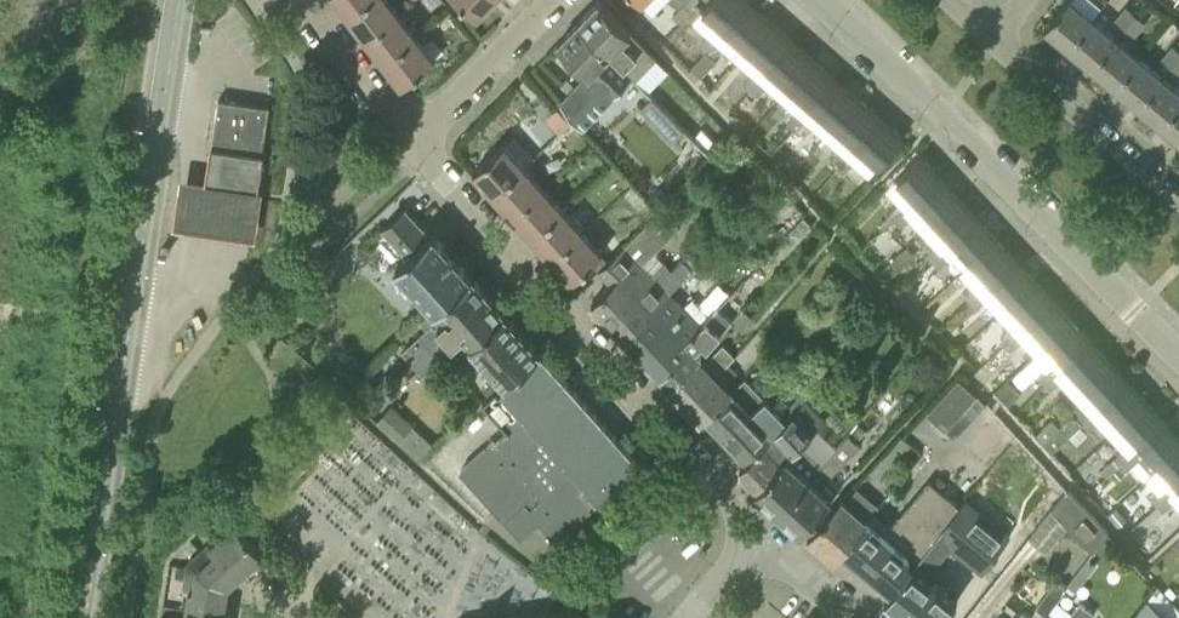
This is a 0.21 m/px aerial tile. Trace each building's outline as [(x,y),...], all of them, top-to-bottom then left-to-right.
[(348,15),(367,0),(337,0),(348,15)] [(366,38),(399,12),(389,0),(367,0),(348,15),(366,38)] [(493,0),(461,0),(477,16),(493,0)] [(679,8),(684,2),(681,0),(668,0),(679,8)] [(715,22),(724,30),(749,1),(747,0),(711,0),(702,11),(715,22)] [(1068,47),(1092,18),(1071,0),(1068,0),(1045,27),(1068,47)] [(631,77),(634,81),(656,57),(601,1),(579,21),(609,56),(631,77)] [(749,1),(724,30),(734,39),(746,50),(771,21),(749,1)] [(1115,18),(1125,27),(1136,13),(1127,5),(1115,18)] [(366,38),(384,61),(417,36),(399,12),(366,38)] [(1125,27),(1135,35),(1146,22),(1136,13),(1125,27)] [(1068,47),(1092,66),(1116,38),(1092,18),(1068,47)] [(589,75),(609,56),(579,21),(557,42),(587,72),(589,75)] [(746,50),(768,69),(793,40),(771,21),(746,50)] [(705,53),(715,40),(707,33),(698,47),(705,53)] [(417,36),(384,61),(402,85),(435,59),(417,36)] [(1092,66),(1115,86),(1139,57),(1116,38),(1092,66)] [(705,53),(712,59),(724,48),(715,40),(705,53)] [(768,69),(790,88),(815,60),(793,40),(768,69)] [(1172,66),(1178,57),(1178,49),(1173,44),(1162,58),(1172,66)] [(701,77),(715,62),(712,59),(705,53),(691,68),(701,77)] [(561,102),(582,127),(584,126),(585,127),(616,96),(614,93),(631,77),(609,56),(589,75),(587,72),(575,85),(570,91),(561,102)] [(1115,86),(1138,106),(1162,77),(1139,57),(1115,86)] [(790,88),(812,107),(837,79),(815,60),(790,88)] [(750,90),(763,75),(754,68),(743,84),(750,90)] [(763,75),(750,90),(756,95),(771,82),(763,75)] [(1162,125),(1178,105),(1178,91),(1162,77),(1138,106),(1162,125)] [(575,85),(567,78),(561,84),(570,91),(575,85)] [(837,79),(812,107),(834,127),(859,98),(837,79)] [(672,142),(685,130),(651,97),(639,109),(672,142)] [(211,152),(261,159),(269,106),(219,98),(211,152)] [(855,146),(856,146),(881,118),(859,98),(834,127),(855,146)] [(1178,140),(1178,105),(1162,125),(1178,140)] [(792,127),(806,113),(798,107),(787,123),(792,127)] [(806,113),(792,127),(800,134),(814,121),(806,113)] [(881,118),(856,146),(878,166),(903,137),(881,118)] [(473,171),(493,193),(524,165),(504,143),(473,171)] [(841,146),(840,147),(831,162),(837,167),(849,154),(850,153),(841,146)] [(261,159),(211,152),(206,188),(180,184),(173,230),(254,242),(261,195),(255,194),(261,159)] [(837,167),(843,172),(858,159),(850,153),(849,154),(837,167)] [(905,190),(915,200),(940,177),(921,156),(896,180),(905,190)] [(493,193),(512,215),(543,187),(524,165),(493,193)] [(915,200),(934,221),(959,197),(940,177),(915,200)] [(512,215),(532,236),(563,209),(543,187),(512,215)] [(649,198),(659,208),(670,199),(660,188),(649,198)] [(934,221),(953,241),(978,218),(959,197),(934,221)] [(895,220),(908,207),(901,200),(889,214),(895,220)] [(434,308),(472,275),(433,231),(430,234),(405,207),(382,228),(406,255),(395,265),(434,308)] [(625,336),(670,291),(675,286),(714,247),(720,239),(715,236),(710,243),(709,242),(710,240),(706,237),(699,244),(698,244),(672,269),(664,261),(652,273),(643,263),(681,225),(664,207),(661,211),(597,268),(612,282),(592,301),(625,336)] [(908,207),(895,220),(901,225),(915,215),(908,207)] [(532,236),(552,258),(583,231),(563,209),(532,236)] [(953,241),(973,263),(997,238),(978,218),(953,241)] [(583,231),(552,258),(571,280),(602,253),(583,231)] [(973,263),(990,282),(1016,258),(997,238),(973,263)] [(931,261),(945,248),(938,241),(926,255),(931,261)] [(945,248),(931,261),(937,267),(952,257),(945,248)] [(990,282),(1010,303),(1035,279),(1016,258),(990,282)] [(402,349),(413,361),(489,294),(472,275),(434,308),(425,316),(431,323),(402,349)] [(1010,303),(1028,323),(1053,299),(1035,279),(1010,303)] [(964,296),(969,301),(984,288),(977,280),(964,296)] [(984,288),(969,301),(975,308),(992,296),(984,288)] [(625,336),(659,374),(691,343),(686,338),(702,323),(681,301),(670,291),(625,336)] [(448,363),(450,365),(507,314),(489,294),(413,361),(427,376),(443,362),(440,358),(453,347),(458,353),(448,363)] [(1035,354),(1047,343),(1072,320),(1053,299),(1028,323),(1020,330),(1027,338),(1023,341),(1035,354)] [(670,386),(700,355),(703,353),(697,349),(703,343),(708,348),(732,320),(718,307),(702,323),(686,338),(691,343),(659,374),(670,386)] [(481,402),(485,406),(540,351),(507,314),(450,365),(457,372),(478,352),(504,382),(481,402)] [(1072,320),(1047,343),(1066,364),(1091,340),(1072,320)] [(1006,343),(1020,330),(1013,322),(1001,336),(1006,343)] [(1020,330),(1006,343),(1012,349),(1023,341),(1027,338),(1020,330)] [(1066,364),(1084,384),(1110,361),(1091,340),(1066,364)] [(670,386),(685,403),(714,371),(729,362),(736,356),(723,343),(706,361),(700,355),(670,386)] [(556,540),(589,511),(641,465),(540,351),(485,406),(509,433),(498,443),(493,438),(460,468),(521,536),(539,520),(556,540)] [(800,393),(781,414),(780,414),(745,378),(733,389),(705,416),(746,459),(785,419),(793,413),(811,393),(827,375),(837,366),(823,354),(794,387),(800,393)] [(1084,384),(1103,404),(1129,381),(1110,361),(1084,384)] [(701,420),(705,416),(733,389),(727,383),(738,372),(729,362),(714,371),(685,403),(701,420)] [(1046,383),(1060,370),(1052,362),(1040,376),(1046,383)] [(1060,370),(1046,383),(1050,388),(1066,377),(1060,370)] [(945,429),(976,395),(958,378),(927,412),(945,429)] [(1103,404),(1122,425),(1148,402),(1129,381),(1103,404)] [(811,393),(793,413),(785,419),(746,459),(741,465),(742,466),(741,473),(757,488),(805,441),(814,433),(827,420),(818,412),(823,407),(811,393)] [(1083,423),(1097,410),(1090,402),(1078,417),(1083,423)] [(1122,425),(1141,446),(1167,422),(1148,402),(1122,425)] [(419,461),(434,444),(391,405),(384,413),(376,406),(368,414),(419,461)] [(1097,410),(1083,423),(1088,428),(1104,417),(1097,410)] [(1083,423),(1078,417),(1077,417),(1069,417),(1059,426),(1043,442),(1052,452),(1063,441),(1083,423)] [(1043,442),(1059,426),(1052,420),(1037,434),(1043,442)] [(1135,451),(1142,459),(1153,471),(1159,466),(1178,448),(1178,436),(1167,422),(1141,446),(1135,451)] [(824,459),(778,511),(800,531),(832,496),(818,484),(823,479),(826,481),(860,445),(856,442),(866,431),(858,423),(824,459)] [(755,490),(778,511),(824,459),(805,441),(757,488),(755,490)] [(1120,464),(1135,451),(1127,443),(1114,458),(1120,464)] [(1159,466),(1153,471),(1146,477),(1158,491),(1165,483),(1172,491),(1172,492),(1178,486),(1178,448),(1159,466)] [(1125,470),(1142,459),(1135,451),(1120,464),(1125,470)] [(843,549),(893,590),(960,506),(929,481),(885,533),(869,519),(843,549)] [(858,481),(848,494),(870,512),(881,500),(858,481)] [(1152,499),(1157,505),(1172,491),(1165,483),(1158,491),(1152,499)] [(1094,551),(1109,531),(1068,488),(1029,536),(1046,550),(1068,525),(1094,551)] [(1157,505),(1163,511),(1178,499),(1172,492),(1172,491),(1157,505)] [(835,559),(843,549),(869,519),(842,496),(808,535),(835,559)] [(960,506),(893,590),(886,597),(912,617),(943,617),(958,599),(931,578),(934,574),(931,570),(951,545),(982,570),(1000,547),(999,547),(1008,536),(964,501),(960,506)] [(224,615),(229,585),(264,554),(235,522),(210,545),(209,543),(187,562),(184,586),(189,587),(186,609),(185,617),(224,617),(224,615)] [(1066,586),(1060,582),(1056,578),(1036,607),(1046,615),(1048,613),(1063,592),(1062,591),(1066,586)] [(1131,617),(1172,617),(1165,612),(1173,602),(1158,585),(1147,598),(1131,617)] [(1095,613),(1080,601),(1067,617),(1091,617),(1095,613)] [(581,605),(504,617),(599,617),(590,611),(583,613),(581,605)]
